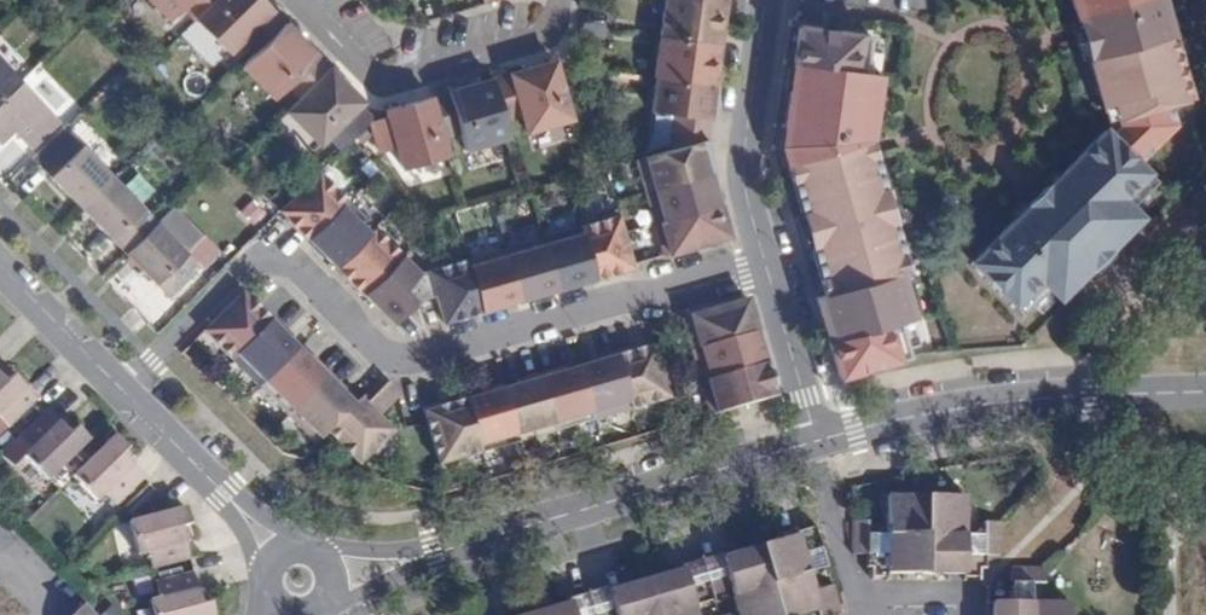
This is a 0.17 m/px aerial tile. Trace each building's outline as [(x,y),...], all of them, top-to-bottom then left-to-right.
[(169,21),(183,8),(191,0),(149,0),(169,21)] [(183,8),(196,21),(217,0),(191,0),(183,8)] [(228,54),(242,40),(272,11),(261,0),(217,0),(196,21),(228,54)] [(695,0),(664,0),(659,36),(720,45),(725,4),(695,0)] [(1078,24),(1087,21),(1092,36),(1083,39),(1103,107),(1114,103),(1121,127),(1111,137),(1105,131),(1061,175),(1049,186),(1048,187),(1047,186),(1028,206),(1028,207),(1015,219),(971,263),(1023,314),(1032,304),(1048,288),(1057,297),(1059,299),(1090,268),(1111,248),(1110,247),(1140,217),(1138,215),(1130,207),(1145,192),(1155,182),(1137,163),(1175,126),(1169,104),(1191,98),(1162,0),(1072,0),(1078,24)] [(285,24),(272,11),(242,40),(255,53),(285,24)] [(1087,21),(1078,24),(1083,39),(1092,36),(1087,21)] [(255,53),(241,66),(274,100),(288,86),(317,56),(285,24),(255,53)] [(861,36),(798,27),(792,67),(789,91),(784,127),(781,147),(787,164),(801,214),(811,247),(825,295),(816,298),(839,377),(909,357),(906,348),(899,322),(910,319),(913,319),(912,317),(900,274),(908,271),(894,222),(885,189),(875,156),(866,159),(861,142),(870,140),(879,75),(877,75),(865,73),(869,47),(870,37),(861,36)] [(720,45),(659,36),(653,77),(655,77),(714,86),(720,45)] [(880,48),(869,47),(865,73),(877,75),(880,48)] [(288,86),(300,99),(330,69),(317,56),(288,86)] [(555,61),(510,74),(521,115),(526,133),(572,119),(555,61)] [(18,82),(0,64),(0,99),(18,82)] [(782,90),(789,91),(792,67),(784,66),(782,90)] [(300,99),(287,112),(320,145),(329,136),(357,108),(362,103),(330,69),(300,99)] [(510,74),(493,79),(504,119),(521,115),(510,74)] [(714,86),(655,77),(650,112),(674,115),(669,150),(707,139),(714,86)] [(493,79),(448,92),(459,133),(465,151),(510,137),(504,119),(493,79)] [(18,82),(0,99),(0,143),(12,131),(19,125),(25,130),(18,137),(24,144),(30,150),(59,123),(18,82)] [(448,92),(431,98),(442,137),(459,133),(448,92)] [(431,98),(386,110),(387,117),(396,149),(402,169),(448,156),(442,137),(431,98)] [(1036,99),(1032,114),(1048,119),(1052,103),(1036,99)] [(1114,103),(1103,107),(1108,126),(1105,131),(1111,137),(1121,127),(1114,103)] [(370,121),(357,108),(329,136),(342,149),(370,121)] [(387,117),(373,122),(382,153),(396,149),(387,117)] [(19,125),(12,131),(18,137),(25,130),(19,125)] [(784,127),(776,127),(773,147),(779,166),(787,164),(781,147),(784,127)] [(81,209),(112,178),(69,133),(37,165),(73,201),(81,209)] [(669,150),(635,160),(663,256),(729,237),(706,157),(709,157),(707,139),(669,150)] [(875,156),(870,140),(861,142),(866,159),(875,156)] [(1049,186),(1061,175),(1054,168),(1042,180),(1049,186)] [(420,273),(318,172),(278,211),(296,228),(295,228),(320,253),(321,253),(351,283),(350,284),(363,296),(364,296),(375,307),(380,302),(389,311),(396,303),(405,313),(417,302),(436,296),(444,323),(465,318),(465,319),(500,309),(500,307),(520,302),(520,303),(538,298),(537,296),(578,285),(579,285),(613,276),(613,274),(634,269),(619,215),(420,273)] [(124,253),(156,222),(112,178),(81,209),(115,244),(124,253)] [(893,187),(885,189),(894,222),(902,220),(893,187)] [(939,207),(955,212),(959,195),(943,192),(939,207)] [(1130,207),(1138,215),(1154,201),(1145,192),(1130,207)] [(1009,213),(1015,219),(1028,207),(1021,201),(1009,213)] [(804,249),(811,247),(801,214),(794,216),(804,249)] [(198,265),(156,222),(124,253),(161,291),(167,297),(198,265)] [(908,271),(900,274),(912,317),(920,314),(908,271)] [(1048,288),(1032,304),(1041,312),(1057,297),(1048,288)] [(243,293),(203,332),(316,445),(328,434),(360,465),(372,453),(375,456),(396,435),(379,417),(401,395),(389,383),(366,404),(361,398),(354,405),(339,390),(340,389),(315,364),(314,365),(284,334),(285,334),(260,308),(259,309),(243,293)] [(748,300),(681,320),(709,416),(776,396),(748,300)] [(380,302),(375,307),(393,325),(405,313),(396,303),(389,311),(380,302)] [(910,319),(899,322),(906,348),(918,345),(910,319)] [(442,406),(424,411),(439,466),(671,398),(655,346),(634,351),(633,351),(599,360),(599,362),(558,374),(558,373),(523,382),(524,384),(504,389),(503,388),(486,393),(486,395),(450,405),(452,412),(444,414),(442,407),(442,406)] [(9,430),(38,402),(28,391),(13,376),(5,383),(0,377),(0,421),(9,430)] [(450,405),(442,407),(444,414),(452,412),(450,405)] [(21,458),(45,483),(89,440),(82,433),(78,429),(71,437),(46,410),(18,438),(29,449),(21,458)] [(123,446),(114,436),(71,479),(95,503),(101,497),(112,507),(143,478),(122,458),(128,451),(123,446)] [(190,528),(185,508),(129,522),(137,555),(147,554),(150,569),(189,559),(185,543),(182,530),(190,528)] [(890,588),(918,589),(919,513),(881,512),(880,553),(879,588),(890,588)] [(919,513),(918,589),(928,589),(939,589),(957,589),(958,554),(958,514),(919,513)] [(844,552),(860,553),(861,525),(845,525),(844,552)] [(979,526),(977,554),(997,554),(997,526),(979,526)] [(774,614),(804,614),(815,612),(810,596),(805,576),(797,546),(794,539),(756,550),(774,614)] [(814,540),(797,546),(805,576),(823,571),(814,540)] [(756,550),(720,562),(731,600),(735,614),(774,614),(756,550)] [(878,592),(879,588),(880,553),(860,553),(859,591),(878,592)] [(958,554),(957,589),(957,594),(965,594),(976,594),(977,554),(958,554)] [(701,562),(714,605),(731,600),(720,562),(718,557),(701,562)] [(684,567),(686,573),(696,610),(714,605),(701,562),(684,567)] [(655,614),(697,614),(696,610),(686,573),(647,585),(655,614)] [(153,614),(213,614),(209,601),(200,603),(196,589),(193,576),(154,586),(157,600),(150,602),(153,614)] [(1030,581),(1029,599),(1055,599),(1056,581),(1030,581)] [(647,585),(607,596),(613,614),(655,614),(647,585)] [(593,614),(613,614),(607,596),(606,591),(587,596),(593,614)] [(815,612),(816,614),(835,614),(828,591),(810,596),(815,612)] [(571,608),(573,614),(593,614),(587,596),(569,601),(571,608)] [(1029,599),(992,598),(992,614),(1028,614),(1029,599)] [(82,606),(73,614),(91,614),(82,606)]
